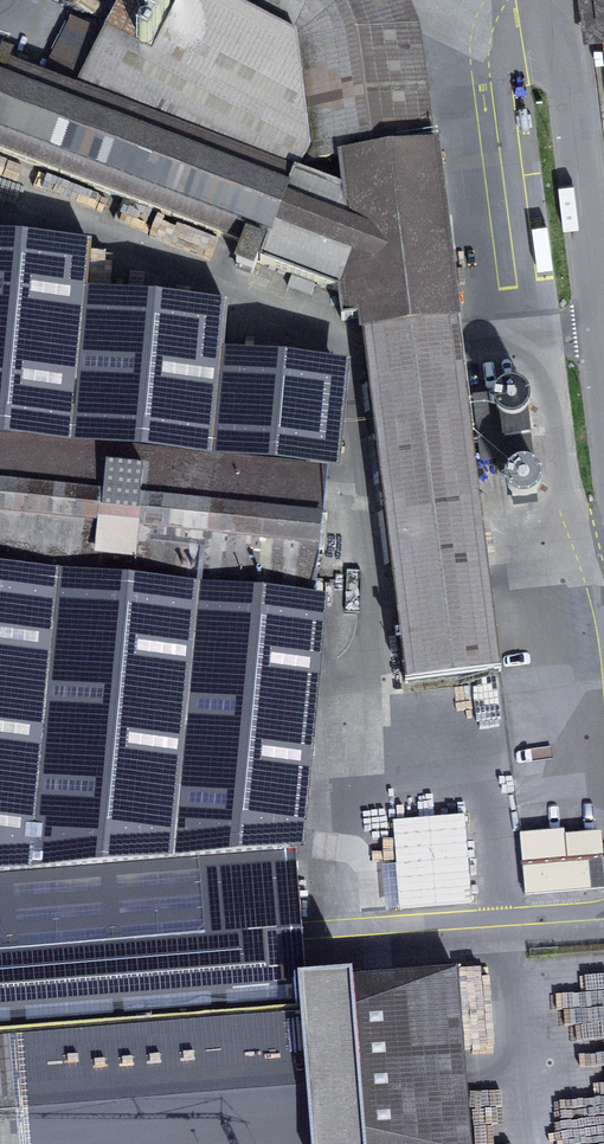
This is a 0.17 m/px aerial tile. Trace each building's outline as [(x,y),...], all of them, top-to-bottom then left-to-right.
[(42,76),(0,60),(0,153),(243,246),(236,266),(253,272),(261,252),(264,253),(260,262),(338,292),(342,320),(361,318),(366,359),(406,683),(501,673),(461,347),(445,224),(436,147),(428,149),(413,28),(402,0),(123,0),(105,35),(76,89),(42,76)] [(601,37),(597,0),(589,0),(603,131),(603,36),(601,37)] [(42,76),(76,89),(105,35),(72,18),(42,76)] [(327,462),(335,365),(224,354),(229,307),(88,294),(92,245),(0,238),(0,429),(327,462)] [(507,459),(509,475),(514,470),(521,468),(528,468),(534,470),(528,417),(522,422),(514,424),(506,422),(500,417),(497,409),(498,401),(502,394),(475,398),(484,462),(507,459)] [(321,472),(1,438),(0,448),(0,457),(319,491),(321,472)] [(301,1018),(298,984),(294,932),(288,861),(313,601),(307,600),(319,491),(0,457),(0,1042),(301,1018)] [(473,808),(401,813),(404,856),(389,857),(392,902),(479,896),(473,808)] [(526,895),(603,888),(603,874),(603,858),(596,859),(593,834),(564,837),(563,832),(521,836),(526,895)] [(596,859),(603,858),(601,834),(593,834),(596,859)] [(456,973),(351,982),(351,979),(298,984),(301,1018),(0,1042),(0,1143),(470,1143),(456,973)]
